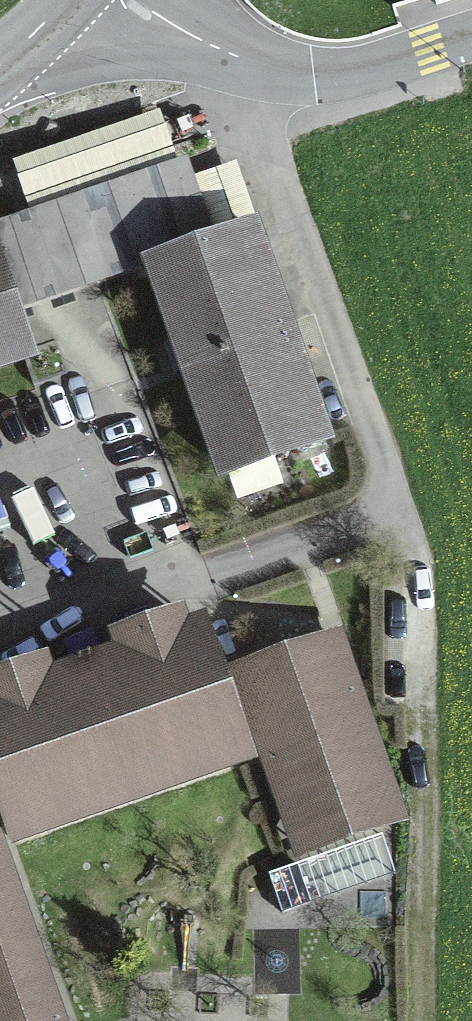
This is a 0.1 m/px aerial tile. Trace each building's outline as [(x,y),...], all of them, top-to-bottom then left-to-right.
[(153,257),(203,238),(181,175),(0,237),(0,270),(12,305),(153,257)] [(249,222),(203,238),(153,257),(225,465),(322,431),(249,222)] [(12,305),(0,270),(0,356),(27,347),(12,305)] [(243,640),(284,625),(273,595),(231,610),(243,640)] [(13,840),(250,757),(215,655),(195,662),(178,614),(116,636),(122,652),(48,678),(42,662),(0,677),(0,803),(13,840)] [(318,834),(322,845),(378,825),(374,814),(386,810),(372,771),(383,767),(354,683),(345,686),(328,638),(245,666),(261,715),(252,718),(281,802),(293,798),(306,838),(318,834)] [(0,848),(0,1020),(61,1020),(0,848)] [(269,874),(282,913),(311,902),(298,864),(269,874)]
